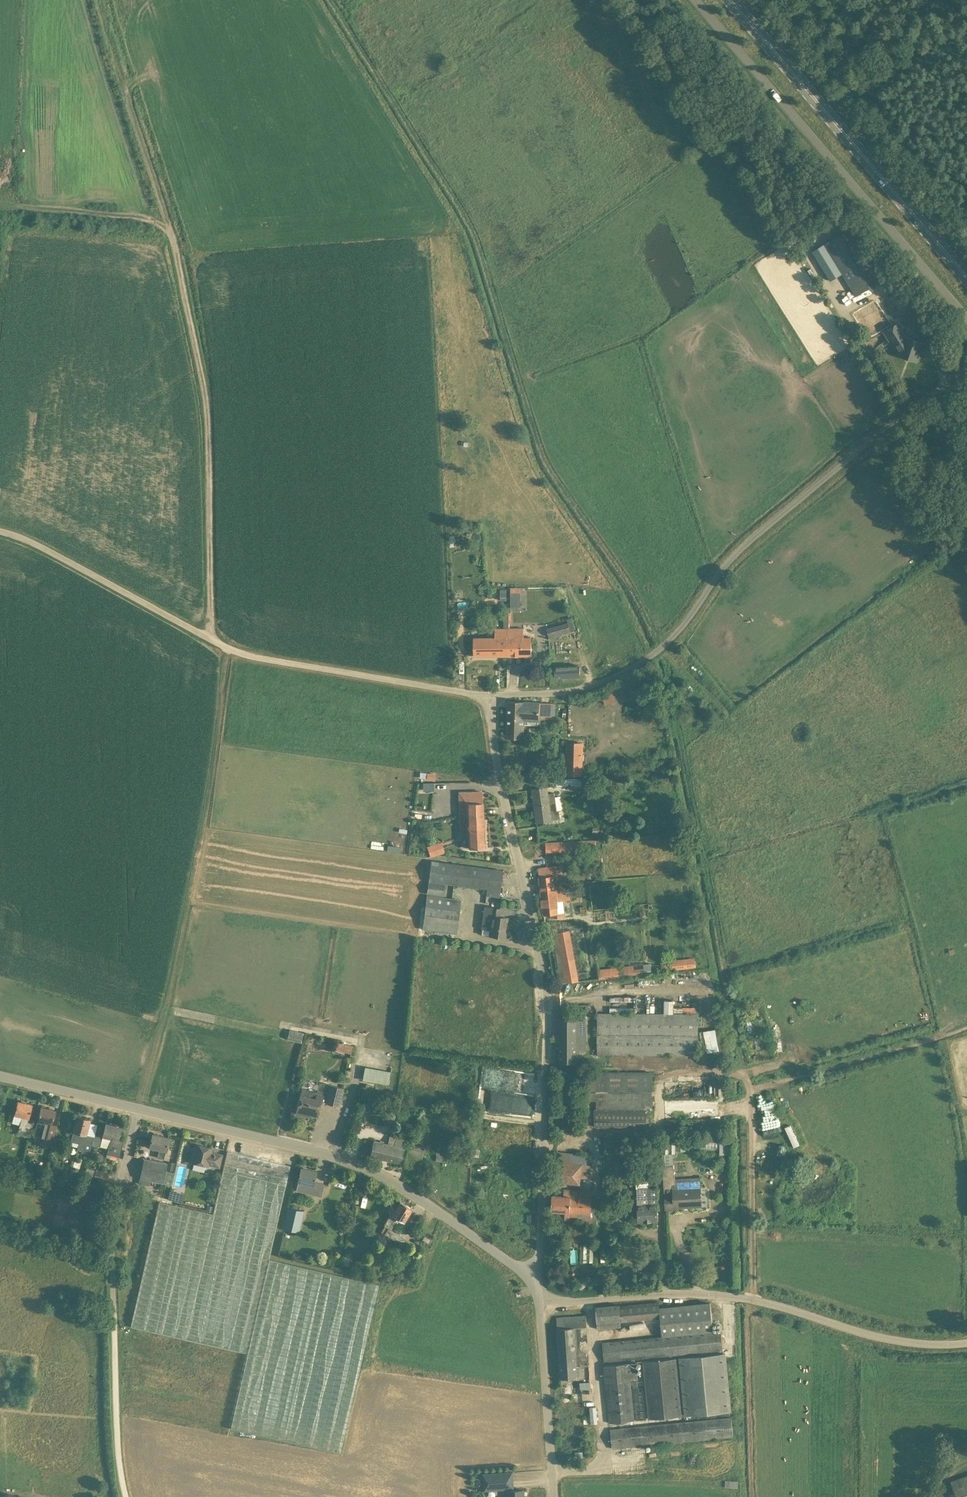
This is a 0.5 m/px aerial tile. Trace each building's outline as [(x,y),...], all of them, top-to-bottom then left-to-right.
[(851,227),(825,244),(856,296),(883,279),(851,227)] [(829,281),(841,273),(822,243),(810,251),(829,281)] [(884,332),(888,339),(889,339),(893,346),(894,345),(900,355),(917,361),(928,356),(928,358),(938,354),(932,339),(923,342),(918,341),(918,340),(919,340),(919,339),(919,338),(918,338),(918,337),(918,336),(917,336),(916,336),(916,335),(915,335),(914,335),(913,335),(913,336),(912,336),(911,337),(911,338),(906,336),(898,323),(884,332)] [(511,606),(521,606),(521,592),(511,592),(511,606)] [(568,622),(547,628),(549,636),(571,630),(568,622)] [(495,637),(474,637),(475,656),(508,656),(507,637),(510,637),(510,628),(495,628),(495,637)] [(532,655),(531,636),(524,636),(524,628),(510,628),(510,637),(507,637),(508,656),(532,655)] [(579,676),(579,666),(558,666),(558,676),(579,676)] [(684,702),(696,692),(689,684),(677,694),(684,702)] [(613,693),(603,697),(606,704),(616,700),(613,693)] [(508,701),(508,707),(507,738),(523,738),(524,724),(539,725),(539,715),(551,716),(552,703),(525,701),(508,701)] [(567,742),(566,775),(582,775),(583,742),(567,742)] [(569,777),(551,778),(551,786),(569,785),(586,785),(586,779),(578,779),(578,777),(569,778),(569,777)] [(422,782),(422,789),(433,789),(433,781),(422,782)] [(537,822),(547,821),(552,820),(552,819),(560,818),(559,809),(557,810),(554,792),(549,793),(548,787),(532,789),(537,822)] [(482,792),(466,792),(457,793),(457,803),(459,803),(461,834),(468,834),(469,848),(485,848),(482,792)] [(212,831),(202,906),(424,938),(425,929),(457,934),(461,899),(427,894),(425,906),(422,906),(428,860),(212,831)] [(546,842),(546,852),(596,849),(595,839),(546,842)] [(430,857),(439,854),(435,843),(427,846),(430,857)] [(431,861),(429,880),(428,880),(427,894),(443,896),(445,882),(500,890),(503,870),(431,861)] [(539,868),(544,914),(559,912),(564,912),(563,901),(570,900),(569,887),(561,887),(559,866),(539,868)] [(489,930),(489,935),(505,937),(508,917),(499,916),(500,908),(484,906),(481,928),(489,930)] [(550,933),(552,933),(561,983),(579,981),(570,930),(557,932),(557,927),(549,929),(550,933)] [(662,964),(662,971),(696,967),(695,960),(662,964)] [(635,975),(645,974),(644,967),(634,969),(634,965),(620,967),(621,969),(621,976),(635,975)] [(620,966),(598,968),(599,979),(621,976),(620,966)] [(598,1055),(699,1055),(699,1012),(598,1012),(598,1055)] [(560,1062),(576,1062),(576,1051),(586,1051),(586,1018),(560,1018),(560,1062)] [(702,1029),(706,1052),(717,1050),(714,1028),(702,1029)] [(289,1029),(287,1039),(301,1042),(303,1032),(289,1029)] [(350,1052),(351,1042),(333,1040),(332,1049),(350,1052)] [(363,1066),(362,1079),(388,1082),(389,1069),(363,1066)] [(582,1099),(592,1100),(596,1100),(596,1109),(647,1110),(652,1109),(653,1072),(582,1072),(582,1099)] [(339,1106),(344,1087),(330,1084),(328,1096),(322,1095),(323,1092),(317,1090),(315,1099),(300,1095),(296,1113),(305,1115),(305,1113),(317,1116),(321,1101),(326,1102),(325,1103),(339,1106)] [(17,1134),(29,1137),(32,1122),(28,1121),(28,1118),(29,1118),(32,1104),(26,1102),(26,1101),(21,1100),(21,1101),(18,1100),(12,1121),(20,1123),(17,1134)] [(466,1105),(454,1104),(453,1114),(464,1115),(466,1105)] [(55,1110),(41,1106),(37,1120),(38,1121),(34,1134),(39,1135),(37,1142),(51,1146),(54,1130),(50,1129),(51,1124),(52,1124),(55,1110)] [(406,1125),(408,1112),(398,1111),(396,1123),(406,1125)] [(774,1137),(770,1111),(760,1113),(764,1139),(774,1137)] [(78,1115),(71,1140),(79,1142),(77,1150),(90,1154),(92,1145),(94,1136),(86,1134),(90,1119),(78,1115)] [(107,1154),(110,1154),(119,1157),(124,1141),(118,1139),(121,1127),(106,1123),(103,1135),(101,1145),(109,1147),(107,1154)] [(793,1146),(799,1144),(791,1124),(785,1126),(793,1146)] [(102,1136),(103,1136),(95,1134),(94,1136),(92,1145),(98,1146),(100,1146),(102,1136)] [(149,1147),(158,1149),(156,1157),(163,1159),(165,1151),(166,1151),(169,1138),(152,1134),(149,1147)] [(623,1134),(611,1134),(611,1157),(623,1158),(623,1134)] [(409,1165),(414,1142),(395,1137),(393,1145),(400,1147),(398,1154),(393,1153),(392,1156),(389,1155),(388,1160),(409,1165)] [(393,1145),(373,1140),(370,1156),(388,1160),(389,1155),(392,1156),(393,1153),(398,1154),(400,1147),(393,1145)] [(676,1153),(676,1150),(676,1141),(663,1141),(663,1153),(676,1153)] [(685,1141),(676,1141),(676,1150),(685,1150),(685,1141)] [(425,1144),(414,1142),(409,1165),(419,1167),(425,1144)] [(196,1144),(192,1162),(209,1166),(209,1164),(219,1166),(222,1154),(211,1151),(212,1148),(196,1144)] [(781,1154),(781,1144),(764,1145),(765,1155),(781,1154)] [(227,1151),(225,1161),(214,1206),(213,1213),(159,1201),(131,1326),(247,1353),(230,1428),(340,1453),(379,1284),(269,1259),(290,1165),(227,1151)] [(436,1154),(435,1161),(447,1162),(448,1154),(436,1154)] [(163,1182),(168,1163),(144,1158),(140,1178),(163,1182)] [(75,1159),(71,1173),(78,1175),(82,1161),(75,1159)] [(170,1160),(167,1170),(174,1171),(176,1162),(170,1160)] [(556,1161),(554,1181),(580,1184),(581,1176),(589,1177),(591,1165),(584,1164),(556,1161)] [(63,1163),(61,1171),(67,1173),(70,1165),(63,1163)] [(109,1173),(100,1171),(85,1167),(83,1176),(93,1179),(107,1183),(109,1173)] [(301,1168),(297,1182),(295,1190),(315,1195),(319,1182),(314,1180),(316,1171),(301,1168)] [(42,1173),(39,1186),(53,1190),(55,1181),(51,1180),(52,1176),(42,1173)] [(701,1205),(700,1187),(700,1184),(683,1185),(683,1177),(671,1178),(672,1193),(665,1193),(666,1209),(675,1209),(675,1207),(701,1205)] [(657,1188),(637,1188),(638,1221),(658,1221),(658,1205),(657,1188)] [(171,1190),(169,1199),(177,1201),(179,1192),(171,1190)] [(608,1198),(598,1198),(552,1195),(551,1211),(565,1212),(565,1221),(597,1223),(597,1218),(608,1219),(608,1198)] [(396,1208),(391,1206),(387,1212),(390,1213),(383,1225),(385,1225),(388,1227),(391,1229),(397,1218),(403,1222),(412,1208),(400,1201),(396,1208)] [(213,1212),(214,1206),(208,1204),(206,1211),(213,1212)] [(309,1210),(289,1205),(283,1230),(307,1235),(309,1224),(305,1223),(309,1210)] [(406,1238),(391,1229),(388,1227),(384,1233),(402,1245),(406,1238)] [(583,1240),(583,1230),(583,1228),(566,1228),(566,1239),(583,1240)] [(425,1234),(422,1239),(428,1243),(431,1238),(425,1234)] [(580,1243),(580,1261),(593,1261),(593,1243),(580,1243)] [(619,1304),(596,1307),(597,1328),(621,1326),(621,1321),(660,1318),(662,1336),(602,1341),(604,1362),(723,1349),(721,1330),(713,1331),(711,1313),(710,1303),(660,1308),(659,1302),(619,1305),(619,1304)] [(560,1378),(579,1377),(578,1366),(590,1365),(588,1349),(586,1315),(557,1317),(560,1378)] [(678,1357),(684,1415),(732,1411),(726,1353),(678,1357)] [(676,1358),(643,1361),(649,1419),(682,1415),(676,1358)] [(636,1362),(604,1365),(606,1382),(605,1382),(609,1423),(635,1420),(631,1380),(638,1379),(636,1362)] [(641,1419),(638,1387),(632,1388),(635,1420),(641,1419)] [(732,1418),(620,1428),(610,1429),(612,1448),(733,1436),(732,1418)] [(515,1489),(514,1480),(514,1472),(484,1474),(485,1491),(515,1489)] [(954,1491),(956,1496),(966,1496),(966,1475),(951,1481),(954,1491)]
